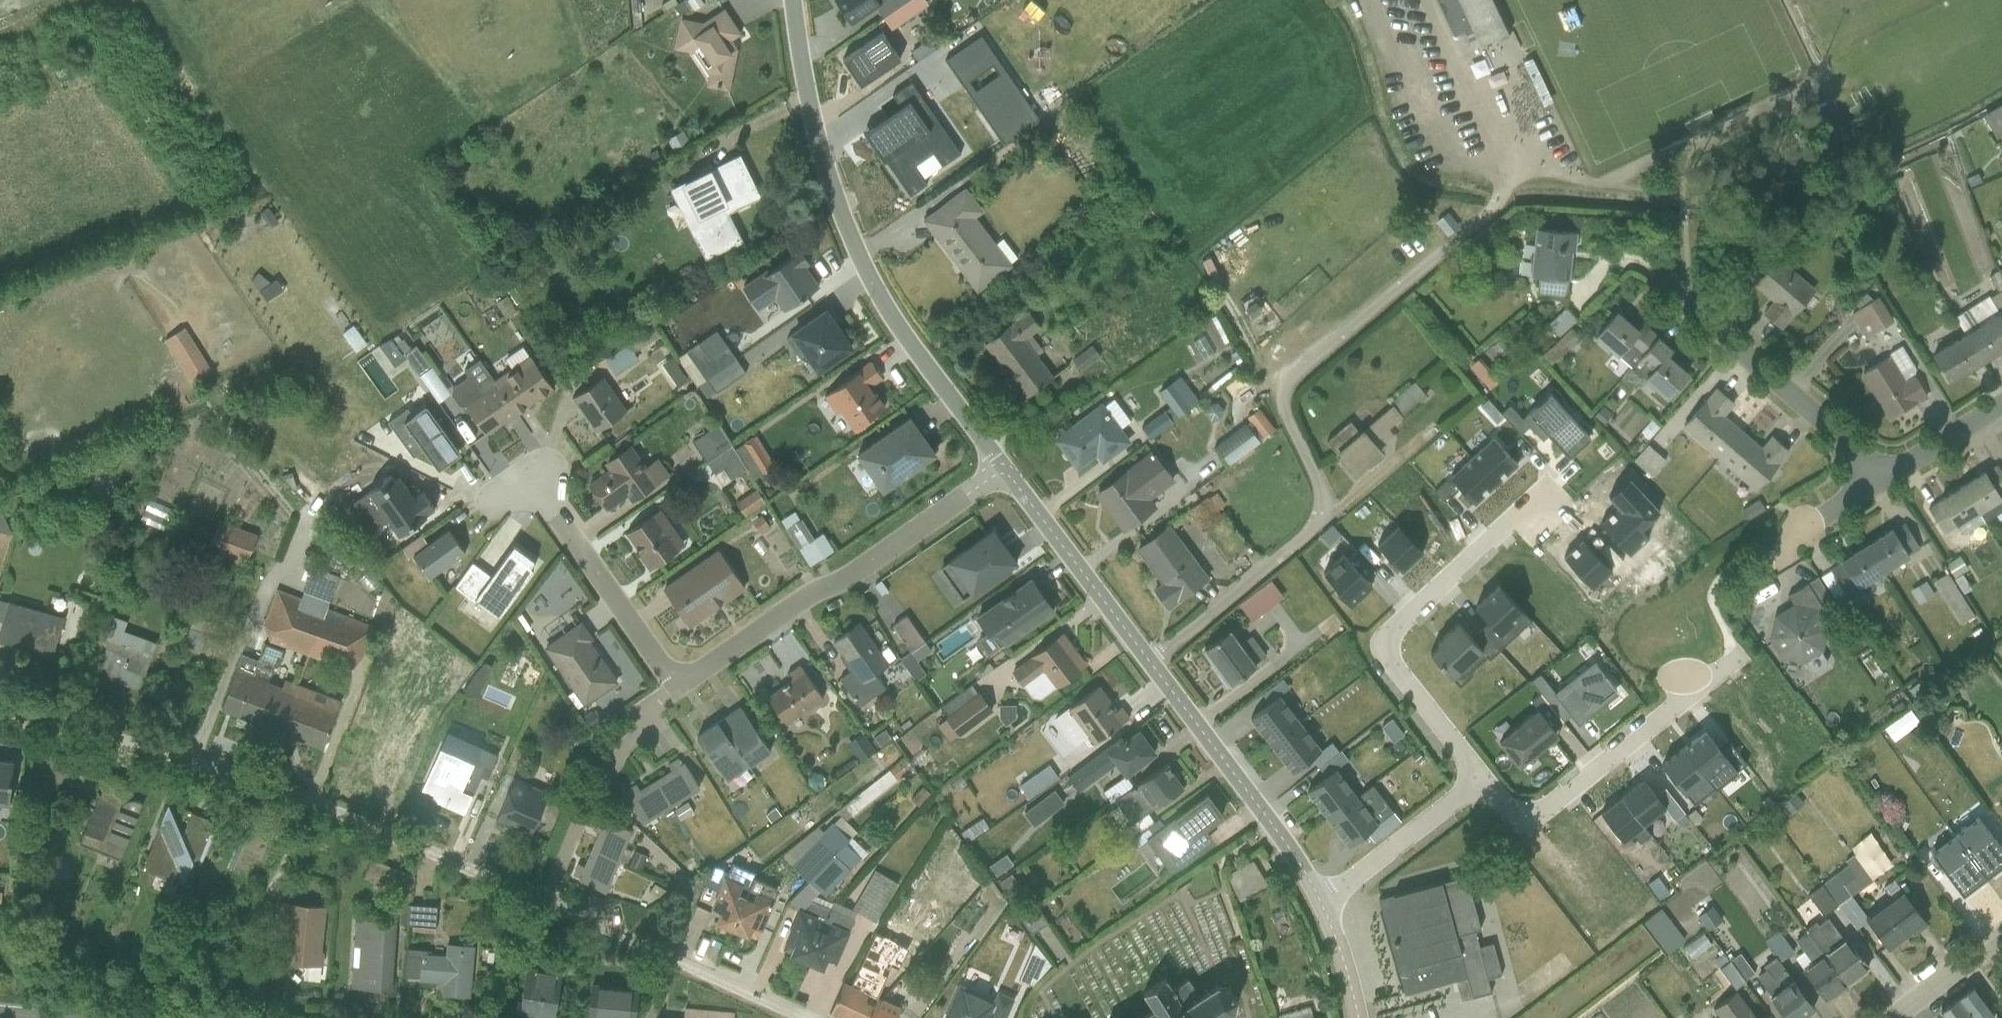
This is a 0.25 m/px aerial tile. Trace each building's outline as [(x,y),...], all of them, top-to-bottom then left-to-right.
[(720,7),(716,0),(683,0),(674,5),(681,16),(698,20),(720,7)] [(881,0),(837,0),(851,21),(881,0)] [(1492,0),(1435,0),(1452,36),(1463,31),(1471,49),(1507,32),(1492,0)] [(739,34),(723,6),(720,7),(698,20),(681,16),(677,17),(671,47),(691,51),(695,44),(708,65),(705,83),(727,87),(734,47),(730,39),(739,34)] [(942,31),(951,46),(971,33),(961,19),(942,31)] [(843,59),(860,85),(900,57),(883,32),(843,59)] [(916,191),(950,167),(897,94),(863,118),(916,191)] [(1997,133),(2001,130),(2001,96),(1983,107),(1997,133)] [(754,191),(736,154),(670,186),(705,255),(739,238),(723,206),(754,191)] [(977,290),(1010,264),(972,217),(980,211),(964,190),(924,222),(977,290)] [(1435,208),(1422,220),(1437,236),(1450,224),(1435,208)] [(1573,234),(1535,229),(1529,276),(1539,277),(1537,293),(1565,297),(1573,234)] [(1824,288),(1785,250),(1757,279),(1797,316),(1824,288)] [(818,287),(803,267),(805,263),(796,251),(746,287),(759,305),(772,295),(784,312),(818,287)] [(1990,264),(2001,287),(2001,258),(1990,264)] [(1850,335),(1881,321),(1868,294),(1838,308),(1850,335)] [(1983,361),(2001,349),(2001,316),(1989,295),(1955,317),(1965,333),(1983,361)] [(1237,319),(1252,336),(1277,313),(1267,302),(1253,314),(1249,309),(1237,319)] [(851,347),(823,309),(788,335),(815,373),(851,347)] [(1026,400),(1052,379),(1020,339),(1036,325),(1026,313),(983,348),(1026,400)] [(1631,368),(1658,338),(1643,324),(1637,331),(1618,314),(1595,337),(1631,368)] [(329,331),(343,351),(353,344),(338,324),(329,331)] [(1983,361),(1965,333),(1932,354),(1948,381),(1983,361)] [(378,334),(366,343),(381,365),(393,357),(378,334)] [(1901,335),(1857,361),(1889,415),(1932,389),(1901,335)] [(603,372),(628,354),(615,337),(591,354),(603,372)] [(688,337),(678,342),(704,389),(734,372),(715,339),(695,350),(688,337)] [(1631,368),(1672,402),(1692,380),(1667,357),(1672,351),(1658,338),(1631,368)] [(502,364),(518,350),(509,341),(494,355),(502,364)] [(1081,342),(1060,355),(1068,367),(1089,354),(1081,342)] [(408,369),(417,363),(403,344),(394,350),(408,369)] [(554,389),(528,356),(494,381),(518,414),(554,389)] [(1463,357),(1458,366),(1475,377),(1481,367),(1463,357)] [(366,399),(378,393),(363,359),(351,364),(366,399)] [(486,435),(518,414),(494,381),(477,360),(463,369),(467,375),(448,387),(486,435)] [(879,378),(869,365),(825,398),(852,433),(884,409),(867,387),(879,378)] [(1167,372),(1146,387),(1165,414),(1186,400),(1167,372)] [(624,411),(600,377),(571,397),(596,431),(624,411)] [(1721,459),(1743,433),(1723,415),(1733,403),(1717,389),(1684,428),(1721,459)] [(1075,469),(1093,455),(1100,463),(1133,437),(1103,398),(1081,414),(1051,438),(1075,469)] [(1213,433),(1233,462),(1267,439),(1266,438),(1281,427),(1264,402),(1249,413),(1247,410),(1213,433)] [(1393,403),(1365,428),(1354,416),(1326,441),(1357,476),(1385,450),(1375,439),(1403,414),(1393,403)] [(1154,404),(1131,422),(1141,435),(1164,417),(1154,404)] [(456,454),(420,406),(404,418),(399,412),(386,422),(412,455),(419,450),(434,471),(456,454)] [(882,491),(932,455),(908,421),(857,457),(882,491)] [(517,445),(525,439),(512,422),(505,428),(517,445)] [(709,480),(734,466),(709,422),(683,436),(709,480)] [(744,432),(733,439),(751,468),(762,461),(744,432)] [(1743,433),(1721,459),(1756,488),(1789,451),(1772,436),(1761,449),(1743,433)] [(1636,439),(1621,456),(1638,471),(1653,455),(1636,439)] [(586,484),(604,510),(624,497),(628,503),(669,477),(656,458),(644,467),(629,444),(603,461),(609,469),(586,484)] [(1091,491),(1122,533),(1157,508),(1147,494),(1170,478),(1150,449),(1091,491)] [(280,463),(266,477),(300,511),(314,496),(280,463)] [(1962,487),(1984,522),(2001,511),(2001,474),(1997,465),(1962,487)] [(368,499),(353,509),(370,534),(391,520),(401,534),(427,516),(426,515),(435,509),(422,491),(413,497),(403,483),(398,486),(391,476),(365,494),(368,499)] [(747,486),(726,495),(733,511),(754,501),(747,486)] [(1928,508),(1944,534),(1958,525),(1964,535),(1984,522),(1962,487),(1928,508)] [(796,555),(820,539),(812,527),(801,534),(784,507),(771,515),(796,555)] [(10,534),(0,508),(0,532),(10,534)] [(739,518),(748,530),(759,521),(751,509),(739,518)] [(682,548),(657,511),(625,532),(650,569),(682,548)] [(222,512),(212,540),(249,553),(259,525),(222,512)] [(1867,546),(1884,573),(1921,549),(1904,522),(1867,546)] [(1152,590),(1166,609),(1208,579),(1169,526),(1136,550),(1161,583),(1152,590)] [(969,594),(1014,561),(991,529),(945,562),(969,594)] [(409,530),(390,545),(396,553),(416,539),(409,530)] [(463,554),(446,530),(411,555),(428,579),(463,554)] [(499,617),(536,563),(509,545),(487,578),(470,566),(455,588),(499,617)] [(1884,573),(1867,546),(1830,569),(1845,595),(1884,573)] [(1326,579),(1350,605),(1372,584),(1366,578),(1375,570),(1356,550),(1326,579)] [(743,588),(718,552),(664,589),(689,625),(743,588)] [(315,559),(304,588),(288,582),(287,585),(277,581),(264,614),(275,618),(269,631),(351,663),(371,613),(363,610),(374,582),(315,559)] [(1940,568),(1922,576),(1940,623),(1958,616),(1940,568)] [(1002,645),(1051,610),(1030,580),(975,619),(985,634),(991,630),(1002,645)] [(1903,600),(1919,595),(1914,580),(1898,585),(1903,600)] [(1787,595),(1792,604),(1769,616),(1766,642),(1781,662),(1806,663),(1826,652),(1829,629),(1814,610),(1820,605),(1807,583),(1787,595)] [(0,599),(0,644),(51,658),(63,616),(0,599)] [(141,680),(158,632),(101,612),(84,660),(141,680)] [(516,634),(525,626),(514,612),(505,620),(516,634)] [(923,641),(905,615),(891,625),(909,651),(923,641)] [(1439,645),(1430,653),(1460,686),(1498,650),(1480,631),(1471,639),(1457,623),(1436,642),(1439,645)] [(859,624),(831,643),(858,684),(886,665),(859,624)] [(616,684),(577,626),(542,649),(581,707),(616,684)] [(1055,687),(1086,664),(1063,632),(1012,670),(1023,686),(1043,671),(1055,687)] [(1229,633),(1204,650),(1229,684),(1264,659),(1249,639),(1239,647),(1229,633)] [(248,663),(265,667),(269,646),(252,643),(248,663)] [(1530,680),(1548,702),(1563,721),(1570,715),(1578,724),(1615,695),(1588,662),(1554,689),(1540,672),(1530,680)] [(268,674),(243,664),(224,713),(249,723),(268,674)] [(824,701),(801,667),(787,676),(791,681),(765,699),(784,727),(824,701)] [(759,677),(759,670),(733,669),(733,677),(759,677)] [(249,723),(285,737),(304,688),(268,674),(249,723)] [(926,720),(936,737),(983,709),(966,680),(930,701),(937,714),(926,720)] [(340,702),(304,688),(285,737),(321,751),(340,702)] [(1070,762),(1128,720),(1119,707),(1113,712),(1096,690),(1044,728),(1070,762)] [(1272,745),(1301,722),(1281,694),(1250,717),(1272,745)] [(985,718),(1002,721),(1005,703),(988,700),(985,718)] [(1499,741),(1519,766),(1559,735),(1554,728),(1563,721),(1548,702),(1499,741)] [(739,710),(696,740),(725,782),(768,752),(739,710)] [(1380,712),(1367,722),(1380,739),(1393,729),(1380,712)] [(1272,745),(1294,774),(1324,751),(1301,722),(1272,745)] [(839,810),(903,764),(874,725),(858,736),(865,746),(839,765),(852,784),(831,799),(839,810)] [(2001,751),(2001,728),(1990,739),(2001,751)] [(1123,777),(1154,754),(1135,729),(1069,778),(1079,791),(1114,765),(1123,777)] [(477,747),(446,732),(418,790),(460,810),(467,795),(456,789),(477,747)] [(623,786),(642,818),(697,785),(678,753),(623,786)] [(1018,796),(1046,774),(1034,760),(1007,782),(1018,796)] [(1145,813),(1180,787),(1164,766),(1115,802),(1131,824),(1122,831),(1129,840),(1152,823),(1145,813)] [(1328,818),(1357,795),(1336,768),(1307,790),(1328,818)] [(487,815),(525,833),(544,793),(506,775),(487,815)] [(78,840),(122,858),(146,798),(102,781),(78,840)] [(1221,816),(1204,794),(1147,840),(1171,872),(1212,840),(1204,830),(1221,816)] [(1378,822),(1357,795),(1328,818),(1349,845),(1378,822)] [(194,875),(214,823),(189,814),(181,837),(167,807),(143,871),(181,885),(185,872),(194,875)] [(826,814),(811,827),(805,821),(775,848),(798,874),(843,833),(826,814)] [(969,814),(949,827),(956,838),(977,825),(969,814)] [(599,817),(594,816),(588,829),(593,831),(586,848),(615,861),(628,829),(599,817)] [(243,896),(258,833),(226,826),(211,889),(243,896)] [(1965,897),(2001,870),(2001,863),(1982,837),(1943,866),(1932,852),(1922,860),(1939,884),(1949,877),(1965,897)] [(1799,887),(1814,908),(1844,887),(1836,876),(1846,869),(1830,847),(1803,867),(1811,879),(1799,887)] [(615,861),(586,848),(579,865),(573,862),(567,875),(573,878),(572,881),(601,893),(615,861)] [(1268,885),(1253,860),(1227,875),(1238,902),(1268,885)] [(855,899),(878,912),(899,875),(876,862),(855,899)] [(713,925),(731,932),(744,898),(735,894),(739,885),(722,878),(711,908),(718,911),(713,925)] [(1419,889),(1409,891),(1377,899),(1382,919),(1402,998),(1464,983),(1469,1002),(1488,997),(1484,981),(1497,978),(1490,949),(1476,952),(1473,939),(1481,936),(1466,878),(1438,885),(1438,884),(1419,889)] [(744,898),(731,932),(755,941),(771,898),(767,897),(771,887),(751,879),(744,898)] [(1866,916),(1887,946),(1921,922),(1892,881),(1872,896),(1880,907),(1866,916)] [(986,909),(965,889),(943,912),(964,932),(986,909)] [(428,926),(429,899),(401,898),(400,925),(428,926)] [(1693,920),(1705,916),(1700,900),(1688,904),(1693,920)] [(322,977),(326,905),(276,903),(272,975),(322,977)] [(808,903),(806,909),(794,905),(780,940),(792,944),(787,955),(802,961),(824,909),(808,903)] [(837,914),(824,909),(802,961),(816,966),(820,956),(834,961),(848,926),(835,921),(837,914)] [(916,937),(923,926),(905,913),(898,923),(916,937)] [(1660,915),(1642,928),(1661,955),(1680,942),(1660,915)] [(396,918),(351,916),(348,987),(393,989),(396,918)] [(1828,920),(1808,934),(1848,986),(1868,971),(1828,920)] [(902,952),(910,941),(897,931),(889,942),(902,952)] [(1800,973),(1824,1004),(1848,986),(1808,934),(1797,943),(1813,963),(1800,973)] [(867,993),(890,946),(873,938),(850,985),(844,982),(830,1012),(843,1017),(862,1017),(873,996),(867,993)] [(408,954),(405,982),(439,985),(438,997),(470,1000),(475,946),(444,944),(443,957),(408,954)] [(1723,981),(1735,972),(1720,952),(1708,961),(1723,981)] [(514,1012),(549,1017),(558,971),(522,965),(514,1012)] [(1017,988),(990,976),(988,981),(963,969),(943,1014),(953,1017),(1003,1017),(1017,988)] [(1153,1010),(1140,1017),(1225,1017),(1235,1012),(1237,999),(1230,987),(1216,984),(1199,995),(1189,980),(1173,989),(1167,979),(1143,994),(1153,1010)] [(588,1017),(638,1017),(641,984),(591,980),(588,1017)] [(1811,1008),(1790,982),(1771,998),(1787,1017),(1799,1017),(1811,1008)] [(1974,985),(1958,997),(1974,1017),(1998,1017),(1974,985)] [(873,996),(862,1017),(895,1017),(899,1009),(873,996)] [(1736,997),(1711,1014),(1714,1017),(1751,1017),(1736,997)] [(1958,997),(1939,1012),(1943,1017),(1974,1017),(1958,997)] [(684,1017),(732,1017),(732,1012),(685,1007),(684,1017)] [(1310,1007),(1278,1016),(1279,1017),(1313,1017),(1310,1007)]
